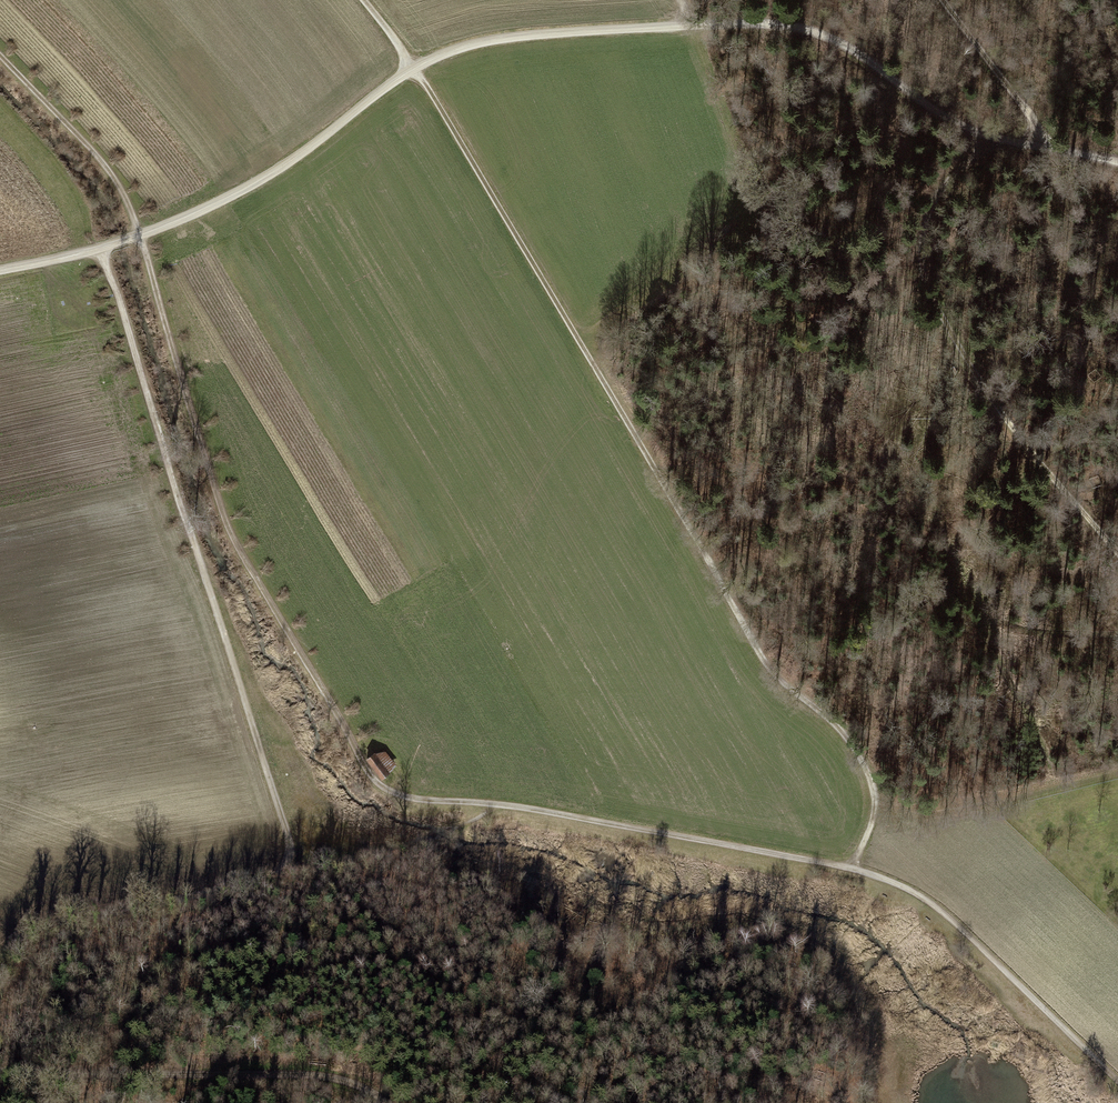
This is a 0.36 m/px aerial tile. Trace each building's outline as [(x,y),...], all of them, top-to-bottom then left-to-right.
[(366,760),(382,781),(390,774),(389,773),(397,767),(386,751),(375,754),(366,760)]
